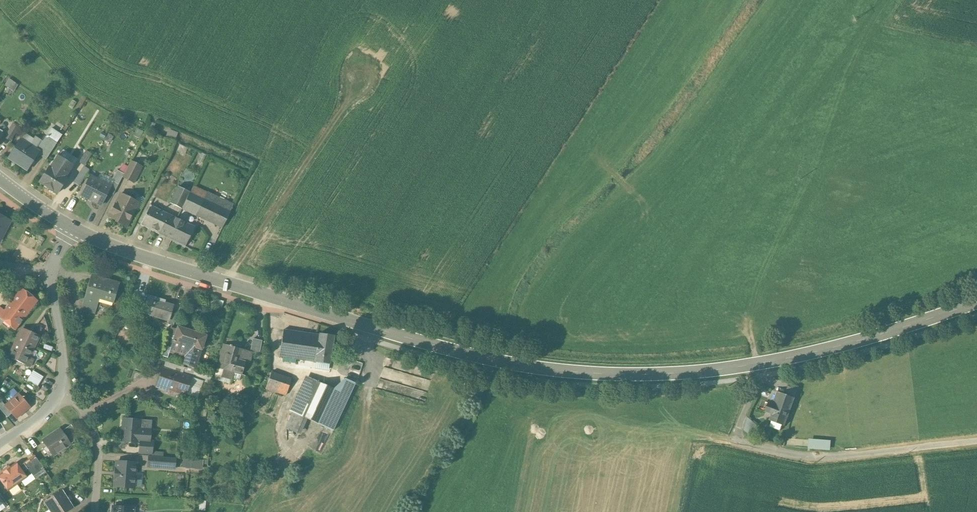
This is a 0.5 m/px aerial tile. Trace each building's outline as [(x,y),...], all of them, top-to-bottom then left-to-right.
[(9,78),(4,86),(7,88),(12,81),(9,78)] [(61,136),(51,129),(46,136),(57,143),(61,136)] [(176,138),(179,131),(172,129),(169,136),(176,138)] [(46,136),(37,150),(39,152),(38,153),(47,159),(57,143),(46,136)] [(37,150),(20,139),(8,158),(27,170),(38,153),(39,152),(37,150)] [(92,155),(86,151),(79,161),(85,165),(92,155)] [(58,156),(50,168),(65,178),(77,160),(71,156),(68,162),(58,156)] [(131,161),(123,177),(133,183),(141,167),(131,161)] [(50,168),(49,167),(40,183),(57,194),(66,179),(65,178),(50,168)] [(83,167),(73,183),(79,186),(89,171),(83,167)] [(122,177),(117,174),(113,181),(119,184),(122,177)] [(90,176),(80,195),(101,205),(108,192),(111,187),(110,187),(90,176)] [(113,181),(110,187),(111,187),(108,192),(113,195),(119,184),(113,181)] [(233,205),(193,186),(190,193),(182,209),(222,228),(233,205)] [(190,193),(178,187),(170,203),(182,209),(190,193)] [(127,197),(121,194),(115,204),(115,205),(111,213),(109,217),(117,221),(116,222),(126,227),(138,203),(135,201),(136,199),(135,196),(132,194),(128,195),(127,197)] [(168,214),(150,205),(140,225),(158,234),(168,214)] [(195,227),(168,214),(158,234),(185,247),(195,227)] [(0,216),(0,240),(10,221),(0,216)] [(105,284),(90,280),(84,299),(97,303),(99,298),(114,302),(116,294),(119,284),(107,280),(105,284)] [(22,288),(9,304),(25,317),(37,301),(22,288)] [(116,294),(114,302),(111,309),(119,311),(124,297),(116,294)] [(173,306),(155,301),(156,297),(148,295),(144,308),(151,310),(150,315),(169,320),(171,313),(173,306)] [(97,303),(84,299),(81,309),(94,313),(97,303)] [(9,304),(5,310),(0,317),(0,319),(15,331),(25,317),(9,304)] [(177,314),(171,313),(169,320),(168,324),(174,326),(177,314)] [(205,336),(178,327),(177,330),(173,341),(173,342),(167,339),(161,356),(168,358),(169,352),(184,356),(182,364),(195,368),(205,336)] [(171,327),(167,339),(173,342),(173,341),(177,330),(171,327)] [(39,336),(22,329),(13,346),(24,351),(25,348),(32,351),(39,336)] [(319,336),(283,330),(279,357),(306,361),(308,352),(316,353),(319,336)] [(334,336),(319,334),(316,353),(315,362),(329,365),(334,336)] [(262,341),(253,339),(250,350),(252,351),(252,352),(259,354),(262,341)] [(244,349),(224,343),(217,368),(223,370),(221,376),(232,379),(234,373),(241,375),(245,362),(241,361),(244,349)] [(24,351),(13,346),(9,357),(25,364),(29,357),(32,351),(25,348),(24,351)] [(250,350),(244,349),(241,361),(245,362),(249,363),(252,352),(252,351),(250,350)] [(316,353),(308,352),(306,361),(315,362),(316,353)] [(9,357),(8,357),(7,360),(15,366),(16,366),(24,371),(27,365),(9,357)] [(33,359),(29,357),(25,364),(27,365),(30,366),(33,359)] [(354,360),(345,378),(355,383),(356,384),(363,363),(354,360)] [(24,371),(16,366),(15,366),(12,371),(20,376),(24,371)] [(182,374),(163,368),(157,386),(185,395),(193,371),(184,368),(182,374)] [(12,371),(11,370),(8,375),(17,381),(20,376),(12,371)] [(44,377),(33,370),(27,380),(38,386),(44,377)] [(291,379),(271,372),(265,388),(285,395),(291,379)] [(318,382),(305,376),(301,384),(314,390),(318,382)] [(345,378),(334,389),(318,424),(333,431),(355,383),(345,378)] [(314,390),(302,416),(304,417),(318,424),(334,389),(318,382),(314,390)] [(798,385),(790,382),(786,392),(794,396),(798,385)] [(301,384),(289,411),(293,412),(302,416),(314,390),(301,384)] [(786,392),(778,389),(772,403),(775,405),(769,419),(783,425),(794,396),(786,392)] [(29,406),(19,395),(6,406),(5,406),(12,413),(15,418),(29,406)] [(0,400),(0,409),(7,417),(12,413),(5,406),(6,406),(0,400)] [(293,412),(286,428),(297,433),(304,417),(302,416),(293,412)] [(751,434),(757,422),(749,418),(743,429),(751,434)] [(140,421),(124,420),(122,440),(140,441),(148,442),(149,432),(139,431),(140,421)] [(80,437),(71,424),(62,431),(70,443),(80,437)] [(60,428),(42,441),(52,456),(70,443),(62,431),(60,428)] [(712,440),(704,437),(700,449),(708,452),(712,440)] [(809,449),(831,449),(832,439),(809,438),(809,449)] [(148,442),(140,441),(139,453),(151,454),(152,442),(148,442)] [(34,455),(24,463),(28,468),(28,469),(33,477),(44,469),(34,455)] [(164,457),(149,456),(148,466),(163,467),(164,457)] [(183,457),(182,466),(202,469),(204,460),(183,457)] [(135,463),(116,462),(115,487),(134,488),(135,463)] [(5,471),(4,470),(0,472),(0,480),(8,491),(10,490),(14,495),(20,491),(16,485),(27,478),(23,472),(28,469),(28,468),(24,463),(19,466),(16,463),(5,471)] [(44,502),(51,511),(67,511),(73,508),(62,490),(44,502)]
